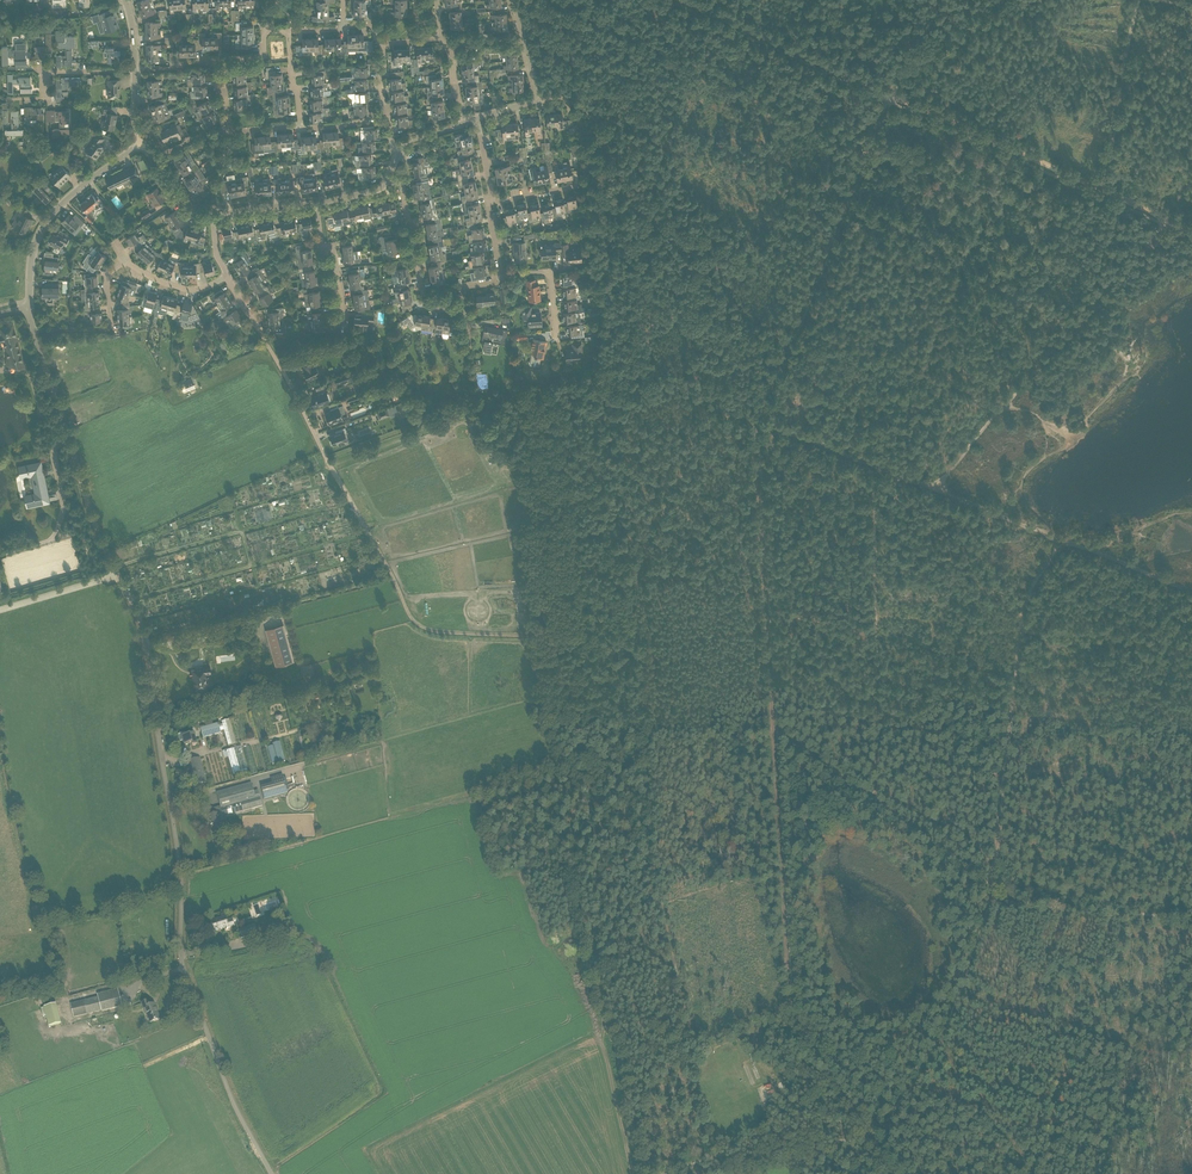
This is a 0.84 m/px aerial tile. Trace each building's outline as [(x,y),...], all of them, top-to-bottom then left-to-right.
[(139,9),(150,5),(149,1),(152,0),(142,0),(137,2),(139,9)] [(178,9),(177,0),(169,0),(170,12),(174,12),(174,9),(178,9)] [(178,9),(182,8),(182,11),(186,11),(185,0),(177,0),(178,9)] [(201,7),(205,7),(205,10),(208,10),(208,0),(200,0),(201,7)] [(317,1),(317,9),(328,8),(328,1),(334,1),(334,0),(317,0),(317,1)] [(362,0),(354,0),(354,8),(365,8),(365,4),(370,3),(370,0),(362,0)] [(445,5),(454,5),(454,8),(457,8),(462,8),(461,0),(456,1),(456,0),(445,0),(445,5)] [(156,12),(153,4),(150,5),(139,9),(142,16),(156,12)] [(407,7),(395,7),(395,11),(390,12),(391,19),(398,19),(398,15),(407,15),(407,7)] [(465,7),(462,8),(457,8),(458,11),(449,12),(450,20),(462,19),(461,14),(466,14),(465,7)] [(328,8),(317,9),(317,16),(318,16),(318,20),(334,20),(334,16),(328,16),(328,8)] [(365,12),(365,8),(354,8),(354,16),(363,16),(363,19),(371,19),(371,12),(365,12)] [(98,14),(91,16),(94,24),(97,22),(101,21),(105,32),(118,27),(116,22),(117,22),(117,21),(116,21),(116,22),(115,18),(116,18),(116,17),(115,18),(114,13),(109,15),(107,11),(99,14),(98,14)] [(495,18),(495,22),(507,21),(506,13),(491,14),(492,18),(495,18)] [(462,23),(462,19),(450,20),(451,28),(459,27),(460,31),(467,30),(467,29),(467,23),(462,23)] [(508,28),(507,21),(495,22),(492,22),(493,30),(494,30),(494,33),(501,32),(500,29),(508,28)] [(146,22),(146,30),(158,30),(158,26),(160,26),(160,22),(146,22)] [(242,30),(242,34),(253,34),(253,26),(245,26),(245,23),(241,23),(241,22),(237,22),(236,23),(236,30),(242,30)] [(65,55),(56,55),(56,67),(61,67),(61,65),(72,65),(72,62),(76,62),(76,60),(72,60),(72,47),(75,47),(75,36),(65,36),(65,30),(55,30),(56,41),(58,41),(58,48),(65,47),(65,55)] [(158,34),(158,30),(146,30),(146,38),(161,37),(161,34),(158,34)] [(214,37),(210,38),(210,49),(218,49),(218,43),(218,40),(222,40),(221,34),(221,32),(214,33),(214,37)] [(53,52),(53,46),(53,33),(46,33),(46,46),(34,46),(35,59),(40,59),(41,59),(41,58),(52,58),(52,52),(53,52)] [(205,33),(198,33),(198,39),(199,41),(202,41),(202,49),(210,49),(210,38),(205,38),(205,33)] [(236,40),(236,48),(250,47),(250,42),(254,42),(253,38),(255,38),(255,34),(253,34),(242,34),(238,34),(238,39),(237,39),(236,40)] [(348,43),(344,43),(344,46),(344,54),(347,54),(348,53),(348,51),(356,51),(355,34),(347,35),(348,43)] [(363,34),(355,34),(356,51),(367,51),(367,54),(373,54),(372,43),(363,43),(363,34)] [(318,38),(310,39),(310,50),(315,50),(315,55),(322,55),(322,47),(318,47),(318,38)] [(325,47),(322,47),(322,55),(329,54),(329,49),(333,49),(333,38),(325,38),(325,47)] [(341,38),(333,38),(333,49),(337,49),(337,54),(344,54),(344,46),(341,46),(341,38)] [(180,56),(188,56),(187,44),(183,44),(183,39),(176,40),(176,48),(179,47),(180,56)] [(192,44),(187,44),(188,56),(195,55),(195,47),(199,47),(199,41),(198,39),(192,39),(192,44)] [(302,47),(299,47),(299,55),(306,55),(306,53),(309,53),(310,52),(310,50),(310,39),(302,39),(302,47)] [(7,46),(2,47),(2,64),(8,64),(8,57),(15,57),(15,66),(27,66),(27,60),(25,60),(24,58),(26,58),(25,50),(26,50),(26,43),(14,43),(15,50),(7,50),(7,46)] [(146,45),(146,53),(158,52),(158,48),(161,48),(161,45),(146,45)] [(432,46),(424,47),(425,59),(425,62),(435,61),(434,56),(433,56),(432,46)] [(105,48),(105,51),(106,51),(106,56),(105,56),(108,56),(108,62),(113,62),(113,61),(119,61),(119,55),(120,55),(120,50),(114,50),(113,47),(108,48),(105,48)] [(421,62),(425,62),(425,59),(424,47),(416,48),(418,63),(421,62)] [(409,48),(401,49),(403,61),(407,61),(407,63),(410,63),(411,75),(415,74),(414,66),(414,61),(410,61),(409,48)] [(393,60),(393,65),(403,64),(403,61),(401,49),(394,50),(395,59),(393,60)] [(502,55),(503,61),(506,61),(518,60),(517,52),(505,53),(505,51),(500,51),(500,55),(502,55)] [(158,56),(158,52),(146,53),(146,60),(161,60),(161,56),(158,56)] [(461,64),(462,72),(473,71),(478,70),(477,59),(467,60),(467,62),(469,62),(470,63),(461,64)] [(518,67),(518,60),(506,61),(506,65),(503,65),(504,69),(518,67)] [(352,76),(339,77),(340,81),(353,80),(354,80),(360,80),(360,79),(360,76),(369,75),(369,73),(369,70),(368,70),(368,66),(369,66),(368,66),(356,67),(355,67),(356,68),(357,72),(352,72),(352,76)] [(271,78),(271,82),(283,81),(282,73),(273,74),(273,67),(266,67),(266,71),(265,71),(266,78),(271,78)] [(234,83),(243,83),(243,82),(247,82),(246,82),(246,77),(251,77),(250,69),(242,70),(242,74),(233,74),(233,75),(233,76),(233,79),(234,79),(234,83)] [(312,84),(319,83),(325,83),(324,83),(324,78),(328,78),(328,70),(320,71),(320,74),(311,75),(311,76),(311,77),(311,80),(312,80),(312,84)] [(462,72),(463,80),(471,79),(471,82),(474,82),(479,82),(478,75),(474,75),(473,71),(462,72)] [(188,78),(188,86),(192,86),(194,86),(196,86),(195,82),(205,82),(204,82),(204,80),(205,80),(205,77),(204,77),(204,73),(205,73),(191,73),(191,74),(192,74),(192,78),(188,78)] [(31,77),(25,77),(17,77),(17,79),(13,79),(13,74),(7,74),(8,93),(13,93),(13,84),(21,84),(21,93),(32,93),(32,88),(31,88),(31,77)] [(511,79),(512,83),(524,82),(523,74),(508,75),(509,79),(511,79)] [(431,82),(431,87),(443,86),(442,78),(434,79),(433,75),(425,76),(426,83),(431,82)] [(80,85),(80,83),(80,82),(80,78),(80,77),(61,78),(61,80),(56,80),(56,91),(55,91),(56,97),(68,97),(68,85),(80,85)] [(389,88),(398,87),(398,91),(404,90),(406,90),(406,82),(401,83),(400,78),(401,78),(388,79),(388,80),(388,79),(389,83),(388,83),(388,86),(389,86),(389,88)] [(108,96),(113,96),(119,96),(119,86),(121,86),(121,79),(108,80),(108,96)] [(345,89),(345,90),(346,93),(351,93),(355,93),(359,92),(359,88),(368,88),(368,87),(367,86),(368,86),(368,83),(367,83),(367,79),(360,79),(360,80),(354,80),(355,80),(355,85),(351,85),(351,89),(345,89)] [(147,80),(147,88),(159,88),(159,84),(162,84),(162,80),(147,80)] [(267,87),(267,94),(272,93),(275,93),(275,90),(283,89),(283,81),(271,82),(272,87),(267,87)] [(235,95),(235,96),(242,95),(243,95),(248,95),(248,94),(247,94),(247,90),(252,89),(251,82),(247,82),(243,82),(243,83),(243,86),(234,87),(235,87),(235,88),(234,88),(234,92),(235,92),(235,95)] [(466,86),(466,94),(481,93),(481,88),(482,88),(481,82),(479,82),(474,82),(474,86),(466,86)] [(524,90),(524,82),(512,83),(509,83),(510,91),(512,91),(512,93),(518,93),(518,90),(524,90)] [(311,96),(311,97),(318,96),(324,96),(324,95),(323,95),(323,91),(328,90),(327,83),(325,83),(319,83),(319,87),(310,88),(311,88),(311,89),(310,89),(311,93),(311,96)] [(190,91),(190,99),(198,99),(198,95),(208,94),(207,94),(207,93),(207,89),(207,86),(207,85),(196,86),(194,86),(192,86),(192,91),(190,91)] [(427,92),(428,99),(434,98),(435,98),(435,94),(443,93),(443,86),(431,87),(432,91),(427,92)] [(159,92),(159,88),(147,88),(147,96),(162,96),(162,92),(159,92)] [(391,100),(401,100),(401,103),(407,103),(409,102),(408,95),(404,95),(403,91),(404,91),(404,90),(398,91),(391,91),(391,92),(392,95),(391,95),(391,99),(392,99),(392,100),(391,100)] [(352,98),(352,105),(354,105),(361,105),(360,101),(369,100),(369,99),(369,95),(368,95),(368,92),(369,92),(368,91),(359,92),(355,93),(356,93),(357,97),(352,98)] [(273,100),(273,105),(289,104),(288,96),(280,96),(280,93),(275,93),(272,93),(273,100)] [(466,94),(467,102),(475,101),(476,105),(480,104),(483,104),(482,93),(481,93),(466,94)] [(234,108),(234,109),(247,107),(246,103),(251,102),(250,96),(250,94),(248,95),(243,95),(242,95),(243,99),(233,100),(234,100),(234,101),(233,101),(234,105),(235,108),(234,108)] [(310,109),(318,109),(323,108),(322,103),(327,103),(327,97),(326,95),(324,96),(318,96),(319,100),(309,100),(309,101),(310,101),(310,102),(310,105),(311,109),(310,109)] [(432,108),(432,109),(444,108),(443,101),(434,101),(434,98),(428,99),(426,99),(427,105),(427,107),(432,108)] [(195,112),(197,117),(198,119),(202,118),(205,116),(204,113),(212,108),(211,108),(211,107),(210,104),(209,104),(208,101),(208,100),(196,106),(196,107),(197,106),(199,110),(195,112)] [(150,106),(152,114),(164,111),(163,107),(166,106),(165,103),(150,106)] [(394,112),(394,113),(404,112),(404,115),(408,115),(412,115),(411,107),(406,107),(406,103),(407,103),(401,103),(394,104),(394,108),(394,111),(395,111),(395,112),(394,112)] [(289,104),(273,105),(274,105),(274,110),(273,110),(274,116),(282,116),(282,112),(290,111),(289,104)] [(350,110),(350,112),(351,118),(358,118),(358,114),(367,113),(367,111),(367,108),(366,108),(366,104),(367,104),(361,105),(354,105),(355,110),(350,110)] [(107,113),(104,127),(113,129),(115,123),(116,123),(117,119),(116,118),(117,117),(118,115),(110,113),(112,107),(102,106),(101,113),(105,114),(106,112),(107,113)] [(44,132),(43,119),(43,113),(41,113),(41,108),(30,108),(30,107),(24,107),(24,122),(31,122),(31,119),(36,119),(36,132),(44,132)] [(326,116),(326,110),(326,108),(323,108),(318,109),(318,112),(309,113),(309,114),(309,113),(309,115),(309,118),(310,118),(310,122),(323,121),(322,121),(322,116),(326,116)] [(439,123),(438,120),(436,121),(436,117),(444,116),(444,108),(432,109),(432,114),(428,114),(428,121),(433,121),(433,124),(439,123)] [(175,119),(183,115),(186,114),(184,109),(173,115),(175,119)] [(19,125),(18,116),(18,110),(7,111),(7,110),(2,110),(3,122),(12,122),(12,130),(5,130),(5,135),(22,135),(22,129),(17,129),(17,125),(19,125)] [(66,124),(66,116),(69,116),(69,111),(55,111),(55,110),(50,110),(50,121),(59,121),(59,128),(52,129),(52,134),(55,134),(55,137),(58,137),(58,134),(70,133),(70,128),(65,128),(65,124),(66,124)] [(170,117),(168,110),(164,111),(152,114),(154,121),(169,118),(170,117)] [(201,124),(204,131),(211,127),(209,124),(218,120),(218,119),(217,119),(217,118),(216,115),(215,115),(213,112),(214,112),(205,116),(202,118),(203,117),(205,121),(201,124)] [(562,113),(554,114),(555,125),(559,125),(559,129),(563,128),(562,113)] [(555,125),(554,114),(546,114),(547,130),(551,129),(551,126),(555,125)] [(396,125),(405,124),(405,128),(413,128),(412,120),(408,120),(407,115),(408,115),(404,115),(395,116),(395,117),(396,120),(395,120),(395,124),(396,124),(396,125)] [(532,118),(524,119),(525,135),(529,134),(529,130),(533,130),(532,118)] [(539,118),(532,118),(533,130),(537,130),(537,134),(541,133),(539,118)] [(176,125),(175,125),(174,123),(170,125),(171,127),(160,132),(164,141),(173,138),(175,141),(189,135),(185,127),(178,130),(176,125)] [(502,129),(497,129),(498,140),(507,139),(506,135),(510,135),(509,123),(502,124),(502,129)] [(517,123),(509,123),(510,135),(514,135),(515,139),(518,138),(517,123)] [(366,129),(360,130),(361,142),(369,141),(369,138),(378,137),(377,137),(377,135),(378,135),(378,132),(377,132),(377,128),(374,128),(366,129)] [(320,142),(320,144),(321,149),(328,149),(327,144),(331,144),(330,132),(323,133),(323,141),(320,142)] [(338,132),(330,132),(331,144),(336,143),(336,148),(343,147),(343,140),(339,140),(338,132)] [(293,133),(285,134),(286,145),(290,145),(291,150),(298,149),(297,146),(297,141),(294,142),(293,133)] [(461,145),(472,143),(471,135),(462,137),(462,133),(454,135),(456,146),(461,145)] [(86,150),(85,151),(96,159),(102,150),(101,150),(102,149),(103,149),(104,147),(100,144),(104,138),(97,134),(92,142),(94,144),(88,152),(86,150)] [(278,143),(274,143),(275,151),(282,151),(282,146),(286,145),(285,134),(277,135),(278,143)] [(270,135),(262,136),(264,152),(275,151),(274,143),(271,144),(270,135)] [(259,155),(264,154),(264,152),(262,136),(255,137),(255,145),(252,145),(252,151),(252,153),(258,153),(259,155)] [(316,136),(308,137),(309,148),(313,148),(314,152),(321,152),(321,149),(320,144),(317,144),(316,136)] [(301,146),(297,146),(298,149),(298,154),(305,153),(305,148),(309,148),(308,137),(300,137),(301,146)] [(239,140),(231,140),(231,149),(239,149),(239,140)] [(363,147),(358,147),(359,155),(367,154),(366,151),(376,150),(376,149),(375,149),(375,148),(375,145),(374,141),(375,141),(369,141),(361,142),(362,142),(363,147)] [(472,143),(461,145),(461,150),(457,151),(458,157),(461,157),(466,156),(465,152),(474,151),(472,143)] [(175,161),(179,168),(193,159),(187,149),(180,153),(182,156),(175,161)] [(360,160),(355,160),(356,168),(364,167),(363,163),(373,163),(373,162),(372,162),(372,161),(372,158),(371,154),(372,154),(367,154),(359,155),(360,160)] [(424,159),(423,156),(412,158),(413,162),(412,162),(413,169),(423,167),(427,166),(430,166),(430,162),(431,159),(426,156),(425,159),(424,159)] [(458,157),(454,158),(455,165),(460,164),(461,168),(472,166),(470,159),(462,160),(461,157),(458,157)] [(179,168),(184,174),(191,170),(193,172),(197,170),(199,168),(193,159),(179,168)] [(573,178),(571,172),(570,163),(566,163),(566,162),(562,163),(563,168),(565,179),(573,178)] [(134,165),(105,179),(110,190),(123,184),(127,182),(128,185),(129,185),(132,183),(131,180),(139,176),(134,165)] [(510,165),(501,167),(495,168),(496,176),(508,173),(507,169),(511,169),(510,165)] [(544,170),(540,171),(542,182),(550,181),(547,165),(543,166),(544,170)] [(563,168),(559,169),(558,165),(554,166),(557,181),(565,179),(563,168)] [(71,176),(66,171),(61,166),(56,171),(58,172),(51,178),(59,187),(64,182),(63,181),(65,179),(66,180),(71,176)] [(364,167),(356,168),(356,173),(358,173),(359,180),(366,180),(366,176),(375,175),(375,173),(375,170),(374,170),(374,166),(375,166),(364,167)] [(427,166),(423,167),(413,169),(415,176),(418,175),(419,179),(427,177),(426,174),(427,174),(428,173),(427,166)] [(472,166),(461,168),(456,169),(458,180),(466,179),(465,176),(473,174),(472,166)] [(185,181),(190,188),(203,179),(205,178),(199,168),(197,170),(193,172),(190,174),(192,177),(185,181)] [(540,171),(536,171),(535,168),(528,169),(530,179),(534,179),(535,183),(542,182),(540,171)] [(330,171),(330,172),(331,175),(333,186),(341,185),(338,170),(335,171),(334,170),(330,171)] [(526,178),(525,173),(525,170),(518,171),(520,180),(526,178)] [(317,189),(316,175),(315,172),(308,174),(308,177),(308,179),(310,190),(317,189)] [(329,188),(334,188),(333,186),(331,175),(330,172),(323,174),(326,188),(329,187),(329,188)] [(508,173),(496,176),(498,183),(507,182),(507,184),(511,183),(511,181),(513,180),(511,173),(508,174),(508,173)] [(241,182),(236,183),(238,194),(246,193),(244,184),(248,184),(246,176),(240,178),(241,182)] [(310,190),(308,179),(308,177),(304,178),(304,176),(298,177),(299,183),(299,182),(301,182),(302,191),(306,191),(306,192),(310,192),(310,190)] [(415,179),(416,183),(412,184),(413,191),(429,188),(427,177),(419,179),(415,179)] [(238,194),(236,183),(235,178),(221,181),(220,186),(221,193),(230,192),(231,196),(238,194)] [(278,193),(286,193),(285,181),(281,181),(281,178),(278,178),(278,193)] [(289,179),(285,179),(285,181),(286,193),(286,194),(290,194),(290,193),(294,192),(293,178),(289,178),(289,179)] [(204,192),(210,189),(203,179),(190,188),(194,195),(201,190),(202,191),(200,192),(203,197),(206,194),(204,192)] [(267,182),(263,182),(264,194),(271,194),(270,179),(267,179),(267,182)] [(466,179),(458,180),(459,187),(464,186),(465,191),(476,188),(475,181),(466,182),(466,179)] [(256,195),(264,194),(263,182),(259,182),(259,180),(255,180),(256,195)] [(50,198),(51,198),(37,183),(32,188),(38,194),(32,200),(37,205),(43,199),(46,202),(48,201),(51,199),(50,198)] [(156,187),(152,191),(148,193),(154,201),(151,203),(153,207),(165,199),(162,194),(161,195),(156,187)] [(431,198),(429,188),(413,191),(415,198),(418,197),(419,200),(423,200),(431,198)] [(476,188),(465,191),(466,195),(461,196),(462,203),(470,201),(469,198),(478,196),(476,188)] [(88,199),(80,205),(87,214),(85,217),(91,223),(92,221),(94,219),(92,216),(93,215),(93,212),(91,210),(94,207),(96,208),(100,205),(99,203),(101,201),(102,201),(100,199),(97,196),(95,198),(93,195),(92,195),(91,194),(87,198),(88,199)] [(568,205),(564,205),(565,212),(565,213),(573,212),(572,208),(581,206),(580,199),(579,199),(576,199),(575,194),(566,196),(568,205)] [(423,200),(424,203),(420,204),(421,211),(431,209),(435,208),(434,202),(433,198),(431,198),(423,200)] [(556,210),(552,210),(553,216),(553,218),(561,217),(561,213),(565,212),(564,205),(563,199),(554,200),(556,210)] [(470,201),(462,203),(465,214),(469,213),(480,211),(479,203),(471,205),(470,201)] [(378,203),(378,204),(375,205),(376,209),(372,209),(374,216),(374,217),(378,217),(378,219),(385,217),(382,204),(382,202),(378,203)] [(389,202),(382,204),(385,217),(391,216),(391,214),(397,213),(394,202),(390,202),(391,203),(389,204),(389,202)] [(109,203),(105,206),(111,215),(113,214),(116,212),(109,203)] [(519,214),(515,215),(516,221),(516,223),(524,221),(523,217),(528,216),(528,215),(526,203),(517,205),(519,214)] [(531,214),(528,215),(528,216),(529,223),(537,221),(536,217),(540,216),(541,216),(540,215),(538,203),(530,205),(531,214)] [(544,214),(540,215),(541,216),(540,216),(542,223),(549,221),(549,217),(553,216),(552,210),(551,203),(542,205),(544,214)] [(374,216),(372,209),(372,208),(369,208),(368,205),(361,207),(364,219),(370,218),(370,217),(374,216)] [(14,216),(15,216),(15,215),(17,216),(16,217),(19,218),(15,228),(25,233),(27,227),(29,228),(33,219),(24,215),(27,210),(19,206),(14,216)] [(364,219),(361,207),(354,208),(354,210),(355,212),(351,212),(353,219),(353,220),(353,221),(357,220),(357,218),(359,217),(360,221),(364,220),(364,219)] [(431,209),(421,211),(423,218),(426,217),(427,220),(428,220),(439,218),(438,214),(437,213),(436,213),(435,208),(431,209)] [(515,215),(514,208),(505,210),(507,219),(503,220),(504,228),(512,226),(511,222),(516,221),(515,215)] [(140,214),(143,219),(151,213),(148,209),(140,214)] [(353,222),(353,221),(351,212),(348,213),(347,210),(340,211),(343,225),(353,222)] [(168,211),(160,216),(164,221),(167,220),(169,223),(179,217),(175,211),(171,213),(170,214),(168,211)] [(343,225),(340,211),(333,212),(334,216),(327,217),(329,228),(335,227),(335,226),(343,225)] [(480,211),(469,213),(470,217),(465,218),(467,225),(474,224),(474,220),(482,218),(480,211)] [(68,228),(71,232),(79,224),(81,226),(84,222),(80,218),(77,221),(69,214),(62,222),(68,228)] [(179,217),(169,223),(172,227),(170,229),(176,237),(181,231),(178,226),(179,226),(183,223),(184,222),(180,216),(179,217)] [(303,224),(299,225),(301,231),(302,239),(307,239),(307,228),(312,228),(310,216),(302,218),(303,224)] [(426,224),(427,231),(437,229),(435,222),(440,222),(439,218),(428,220),(429,224),(426,224)] [(295,219),(288,221),(290,232),(297,230),(297,232),(301,231),(299,225),(296,225),(295,219)] [(273,220),(266,221),(266,222),(268,233),(269,238),(280,235),(278,229),(275,229),(273,220)] [(268,233),(266,222),(266,221),(259,222),(260,229),(257,230),(258,239),(259,240),(265,239),(265,236),(265,234),(268,233)] [(290,232),(288,221),(280,222),(282,228),(278,229),(280,235),(280,237),(285,236),(285,233),(290,232)] [(252,223),(245,225),(247,236),(251,235),(252,239),(253,240),(258,239),(257,230),(253,231),(252,223)] [(237,225),(237,226),(239,232),(235,233),(237,240),(242,239),(242,237),(247,236),(245,225),(244,224),(237,225)] [(237,240),(235,233),(232,233),(231,229),(230,226),(222,228),(222,230),(224,239),(229,238),(229,241),(233,240),(237,240)] [(181,231),(176,237),(184,240),(183,241),(186,242),(187,239),(191,240),(195,229),(188,227),(186,232),(186,233),(181,231)] [(478,237),(485,236),(484,227),(478,228),(471,229),(472,234),(468,235),(468,239),(469,243),(473,242),(477,241),(476,237),(478,237)] [(191,240),(190,243),(195,245),(195,244),(194,244),(195,243),(203,246),(205,239),(200,237),(200,236),(202,231),(195,229),(191,240)] [(440,229),(437,229),(427,231),(428,238),(429,238),(430,241),(431,241),(440,239),(440,236),(444,235),(443,231),(440,229)] [(141,236),(138,237),(135,232),(125,239),(130,246),(135,242),(138,246),(144,241),(147,239),(143,234),(141,236)] [(53,235),(49,243),(55,247),(53,251),(57,253),(59,249),(60,249),(62,244),(65,245),(69,238),(63,235),(61,239),(53,235)] [(391,236),(384,237),(382,236),(380,236),(378,238),(379,242),(381,244),(382,248),(397,246),(395,239),(392,239),(391,236)] [(431,241),(432,245),(428,245),(429,252),(442,250),(441,246),(444,246),(443,240),(440,241),(440,239),(431,241)] [(473,242),(474,246),(470,247),(471,252),(471,255),(479,253),(478,250),(488,248),(486,239),(477,241),(473,242)] [(343,253),(353,251),(352,245),(354,244),(354,240),(345,242),(346,245),(342,246),(343,253)] [(136,254),(142,259),(151,248),(146,243),(144,241),(138,246),(140,249),(136,254)] [(525,242),(519,243),(513,243),(513,250),(515,250),(516,261),(526,260),(525,242)] [(546,245),(541,245),(542,259),(551,258),(556,257),(555,252),(561,251),(561,244),(561,243),(555,243),(555,247),(546,248),(546,245)] [(307,244),(301,244),(296,245),(297,258),(312,256),(311,249),(308,250),(307,244)] [(93,257),(103,263),(107,257),(102,254),(102,253),(103,251),(96,246),(94,248),(97,251),(93,257)] [(397,246),(382,248),(383,252),(388,251),(388,254),(386,255),(387,258),(395,257),(394,253),(398,252),(397,246)] [(142,259),(148,263),(152,259),(155,261),(159,255),(160,253),(156,252),(151,248),(142,259)] [(576,251),(573,252),(567,252),(568,262),(582,261),(580,248),(575,248),(576,251)] [(442,250),(429,252),(431,259),(434,259),(435,262),(443,261),(443,259),(446,259),(445,253),(442,254),(442,250)] [(356,251),(353,251),(343,253),(342,253),(342,257),(344,257),(344,260),(348,259),(348,263),(361,261),(360,257),(358,258),(357,251),(356,251)] [(484,252),(479,253),(471,255),(472,260),(468,260),(469,266),(469,268),(473,267),(477,267),(477,266),(476,263),(485,261),(484,252)] [(85,263),(83,266),(87,269),(87,270),(93,272),(95,269),(94,269),(96,267),(98,269),(99,268),(100,269),(103,264),(102,264),(103,263),(93,257),(88,253),(88,255),(86,257),(89,259),(87,264),(85,263)] [(243,254),(242,255),(237,258),(238,261),(233,264),(237,270),(243,266),(247,264),(250,262),(247,256),(244,257),(243,254)] [(43,260),(45,260),(44,273),(52,274),(53,268),(58,269),(58,268),(60,269),(62,268),(62,266),(61,264),(59,264),(59,262),(57,261),(57,257),(44,255),(43,260)] [(159,255),(155,261),(159,263),(157,269),(163,272),(168,261),(164,260),(164,258),(162,257),(159,255)] [(312,256),(297,258),(299,268),(304,268),(310,267),(310,263),(313,263),(312,256)] [(163,272),(170,275),(172,269),(177,270),(179,262),(176,261),(175,262),(169,259),(168,261),(163,272)] [(392,277),(396,276),(399,276),(409,274),(407,267),(404,268),(403,264),(402,265),(401,260),(396,261),(397,269),(393,270),(392,270),(391,271),(391,272),(392,277)] [(205,261),(199,263),(200,271),(205,270),(206,276),(215,274),(212,263),(206,264),(205,261)] [(435,262),(431,263),(432,266),(428,267),(429,274),(442,272),(441,268),(444,267),(443,261),(435,262)] [(179,262),(177,270),(181,271),(181,277),(189,277),(189,266),(184,266),(184,264),(179,262)] [(193,266),(189,266),(189,277),(196,278),(196,271),(200,271),(199,263),(194,264),(193,266)] [(247,264),(243,266),(237,270),(241,276),(249,271),(251,274),(257,270),(256,267),(250,270),(247,264)] [(473,267),(474,272),(470,272),(471,280),(479,279),(478,275),(488,273),(486,265),(477,266),(477,267),(473,267)] [(299,268),(298,268),(299,272),(301,272),(304,271),(305,278),(315,277),(314,270),(312,270),(310,271),(310,267),(304,268),(299,268)] [(349,274),(350,281),(359,280),(364,279),(364,275),(365,275),(364,268),(352,270),(352,273),(349,274)] [(257,270),(251,274),(253,277),(248,280),(251,286),(261,281),(261,280),(265,278),(263,274),(264,272),(262,271),(260,269),(257,270)] [(443,279),(442,272),(429,274),(431,281),(432,281),(433,285),(443,283),(442,279),(443,279)] [(84,283),(85,289),(92,289),(92,285),(98,285),(97,276),(90,277),(90,275),(84,274),(83,277),(83,278),(84,279),(84,283)] [(394,284),(394,285),(394,287),(404,285),(407,285),(407,282),(410,281),(409,274),(396,276),(396,277),(397,282),(395,282),(395,283),(394,283),(394,284)] [(572,279),(572,274),(559,276),(560,284),(569,284),(569,287),(577,287),(577,283),(577,279),(572,279)] [(307,289),(313,288),(312,285),(316,284),(316,282),(317,281),(317,277),(315,277),(305,278),(302,279),(303,286),(306,285),(307,289)] [(360,286),(359,280),(350,281),(350,288),(355,287),(356,291),(364,290),(363,286),(360,286)] [(529,301),(534,300),(540,300),(539,285),(535,286),(535,280),(526,281),(527,288),(528,288),(529,301)] [(123,281),(122,284),(121,284),(118,291),(131,295),(134,295),(133,295),(134,293),(139,295),(142,286),(135,284),(135,285),(123,281)] [(261,281),(251,286),(255,293),(260,289),(262,292),(269,289),(267,286),(265,287),(261,281)] [(45,304),(54,304),(54,295),(59,295),(59,283),(48,283),(48,287),(42,287),(42,297),(45,297),(45,304)] [(404,285),(394,287),(396,298),(400,297),(411,295),(410,291),(409,291),(408,289),(405,289),(404,285)] [(569,287),(562,288),(563,297),(570,296),(573,296),(573,299),(573,300),(577,299),(577,300),(581,299),(580,287),(579,287),(577,287),(569,287)] [(307,289),(303,289),(304,296),(305,300),(319,298),(321,298),(321,291),(315,291),(315,288),(313,288),(307,289)] [(84,292),(85,300),(88,300),(99,299),(98,291),(92,292),(92,289),(85,289),(85,292),(84,292)] [(271,292),(269,289),(262,292),(264,295),(259,299),(263,306),(273,300),(270,295),(271,293),(271,292)] [(364,290),(356,291),(356,294),(353,295),(354,302),(364,300),(364,301),(369,300),(368,289),(364,290)] [(223,293),(221,290),(210,297),(212,301),(216,301),(218,304),(228,298),(224,292),(223,293)] [(118,291),(116,298),(122,300),(122,306),(130,305),(130,302),(127,301),(129,295),(118,291)] [(146,302),(145,306),(152,308),(151,312),(155,313),(155,314),(159,300),(155,299),(156,298),(157,293),(149,291),(147,298),(146,302)] [(476,296),(477,298),(476,298),(476,302),(477,302),(477,306),(495,304),(494,293),(486,293),(486,295),(476,296)] [(159,300),(155,313),(158,314),(159,312),(162,313),(163,314),(164,314),(166,314),(167,310),(171,297),(164,295),(162,301),(159,300)] [(411,295),(400,297),(396,298),(392,299),(393,303),(401,301),(403,312),(410,310),(410,306),(411,306),(410,303),(411,302),(411,300),(412,299),(411,295)] [(170,312),(173,312),(172,316),(176,317),(179,306),(176,305),(178,299),(171,297),(167,310),(168,311),(169,312),(170,312)] [(218,304),(217,305),(222,314),(228,311),(226,308),(232,304),(228,298),(218,304)] [(319,298),(305,300),(306,307),(310,306),(310,310),(317,309),(317,305),(320,305),(319,298)] [(85,305),(83,306),(83,310),(84,310),(84,311),(93,310),(93,306),(99,306),(99,299),(88,300),(85,300),(85,305)] [(573,299),(564,300),(564,309),(574,308),(574,312),(579,312),(585,312),(584,306),(581,307),(581,304),(577,304),(577,300),(577,299),(573,300),(573,299)] [(364,300),(354,302),(355,309),(358,308),(359,312),(365,311),(365,309),(370,309),(370,306),(370,305),(370,303),(369,302),(369,300),(364,301),(364,300)] [(194,320),(194,321),(194,320),(197,319),(198,319),(200,318),(193,304),(192,305),(192,304),(184,301),(182,307),(179,306),(176,317),(176,319),(179,320),(181,321),(183,321),(185,321),(185,322),(185,321),(187,321),(190,321),(192,321),(194,320)] [(117,310),(117,317),(128,316),(128,312),(131,311),(131,305),(130,305),(122,306),(123,309),(117,310)] [(282,307),(279,308),(273,309),(273,312),(267,313),(268,320),(283,318),(283,316),(284,315),(282,311),(283,311),(282,307)] [(531,307),(521,307),(522,319),(529,318),(529,327),(541,325),(541,323),(541,321),(540,312),(531,313),(531,307)] [(317,312),(317,309),(310,310),(309,310),(307,310),(308,320),(308,321),(323,319),(323,315),(322,315),(321,315),(321,312),(320,312),(317,312)] [(91,322),(102,321),(101,313),(94,313),(93,310),(84,311),(84,310),(83,310),(84,316),(87,316),(90,317),(91,322)] [(230,314),(228,311),(222,314),(218,317),(220,320),(215,323),(214,320),(209,322),(213,328),(217,326),(216,324),(222,321),(223,322),(229,319),(231,323),(232,322),(234,326),(240,322),(238,319),(241,317),(236,310),(230,314)] [(574,312),(562,313),(563,322),(572,321),(573,325),(581,324),(580,317),(579,317),(579,312),(574,312)] [(372,322),(373,322),(374,315),(361,314),(361,318),(354,317),(354,323),(353,323),(353,324),(354,324),(354,325),(360,326),(359,330),(366,330),(372,330),(373,324),(372,324),(372,322)] [(406,317),(403,320),(398,323),(402,327),(406,324),(405,322),(406,321),(410,328),(414,325),(415,326),(417,329),(421,329),(423,315),(416,314),(416,315),(414,314),(408,319),(406,317)] [(423,315),(421,329),(431,331),(433,320),(429,320),(430,316),(423,315)] [(117,317),(118,324),(123,324),(123,325),(124,325),(124,327),(131,327),(131,316),(128,316),(117,317)] [(433,320),(431,331),(431,334),(434,335),(436,333),(442,334),(444,318),(437,317),(436,321),(433,320)] [(283,318),(268,320),(269,327),(273,327),(273,332),(286,333),(285,326),(283,326),(282,324),(283,322),(283,318)] [(444,318),(442,334),(441,337),(447,338),(448,337),(448,335),(449,334),(449,331),(453,331),(452,333),(457,334),(456,327),(454,327),(454,321),(451,320),(451,319),(444,318)] [(323,319),(308,321),(309,331),(311,331),(314,331),(321,330),(321,328),(323,328),(323,326),(323,324),(324,323),(324,322),(323,319)] [(4,341),(6,340),(7,345),(5,346),(8,356),(7,364),(17,365),(17,364),(22,363),(24,367),(12,324),(0,327),(2,334),(4,333),(5,338),(3,338),(4,341)] [(568,325),(566,325),(567,334),(571,334),(576,333),(576,337),(582,337),(584,337),(583,329),(583,324),(582,324),(581,324),(573,325),(568,325)] [(508,330),(490,327),(485,326),(482,338),(482,339),(485,340),(483,348),(485,349),(484,352),(490,354),(493,341),(491,341),(492,336),(500,338),(499,344),(505,345),(506,340),(507,336),(508,330)] [(532,354),(530,364),(538,366),(540,358),(543,359),(547,342),(533,339),(530,353),(532,354)] [(579,351),(582,350),(581,343),(572,344),(573,349),(565,350),(566,363),(567,363),(567,360),(571,359),(571,363),(572,363),(571,360),(580,360),(579,351)] [(316,347),(318,352),(327,350),(325,344),(316,347)] [(320,375),(315,365),(313,366),(309,359),(301,363),(303,367),(304,367),(305,370),(303,371),(308,380),(314,377),(315,378),(318,376),(317,376),(320,375)] [(409,372),(404,376),(407,381),(413,377),(409,372)] [(335,378),(337,384),(351,380),(349,373),(335,378)] [(191,378),(180,382),(184,392),(195,387),(191,378)] [(316,388),(318,395),(311,398),(314,407),(335,400),(332,391),(326,393),(323,386),(316,388)] [(363,393),(359,394),(347,398),(348,403),(365,397),(363,393)] [(337,409),(325,413),(327,418),(326,419),(328,422),(329,422),(329,424),(342,419),(340,414),(344,413),(342,406),(337,408),(337,409)] [(395,406),(377,412),(379,419),(391,414),(391,416),(398,414),(395,406)] [(339,432),(330,436),(331,440),(330,441),(331,445),(333,444),(333,445),(338,443),(339,445),(345,442),(344,441),(349,439),(347,435),(348,435),(345,427),(338,430),(339,430),(339,432)] [(42,462),(22,466),(24,476),(34,474),(38,493),(28,495),(31,511),(46,508),(45,502),(51,501),(60,499),(58,489),(49,491),(48,491),(45,476),(43,476),(43,472),(44,472),(42,462)] [(549,610),(541,604),(539,608),(547,614),(549,610)] [(190,616),(187,608),(171,614),(174,622),(190,616)] [(276,666),(293,661),(283,625),(267,630),(270,643),(276,666)] [(311,664),(302,666),(305,678),(314,676),(311,664)] [(192,670),(191,670),(191,671),(192,675),(192,679),(194,679),(195,687),(196,686),(198,686),(199,686),(199,690),(205,689),(205,685),(208,685),(209,685),(209,684),(208,678),(208,677),(207,678),(206,678),(205,673),(210,673),(210,666),(195,668),(195,669),(192,670)] [(221,723),(219,724),(221,731),(224,730),(227,745),(235,743),(229,719),(221,721),(221,723)] [(221,731),(219,724),(219,723),(218,723),(201,728),(203,738),(221,733),(220,731),(221,731)] [(185,732),(178,734),(180,741),(183,740),(185,745),(189,744),(192,743),(192,746),(197,745),(193,734),(186,736),(185,732)] [(275,746),(274,746),(268,748),(273,765),(285,761),(281,745),(275,747),(275,746)] [(249,772),(243,753),(242,747),(227,751),(228,757),(233,776),(249,772)] [(195,779),(193,780),(195,785),(206,781),(201,763),(190,766),(192,773),(193,772),(195,779)] [(271,779),(272,784),(261,787),(264,799),(287,793),(282,775),(271,779)] [(251,783),(216,792),(220,807),(221,810),(226,809),(242,805),(256,801),(254,792),(251,783)] [(256,801),(242,805),(243,810),(243,811),(262,806),(258,790),(254,792),(256,801)] [(242,805),(226,809),(228,814),(243,810),(242,805)] [(218,814),(214,815),(208,816),(213,833),(223,831),(218,814)] [(258,905),(253,907),(256,916),(261,915),(258,905)] [(225,917),(216,920),(210,922),(213,932),(228,927),(228,928),(234,926),(232,919),(227,921),(225,917)] [(254,925),(250,926),(239,930),(242,938),(257,933),(254,925)] [(97,995),(98,997),(70,1004),(72,1009),(73,1017),(88,1014),(97,1012),(101,1011),(121,1007),(117,990),(97,995)] [(148,1000),(143,1003),(141,1003),(143,1008),(145,1008),(146,1012),(150,1023),(160,1019),(154,1004),(150,1005),(148,1000)] [(56,1003),(43,1007),(48,1027),(61,1023),(56,1003)]
